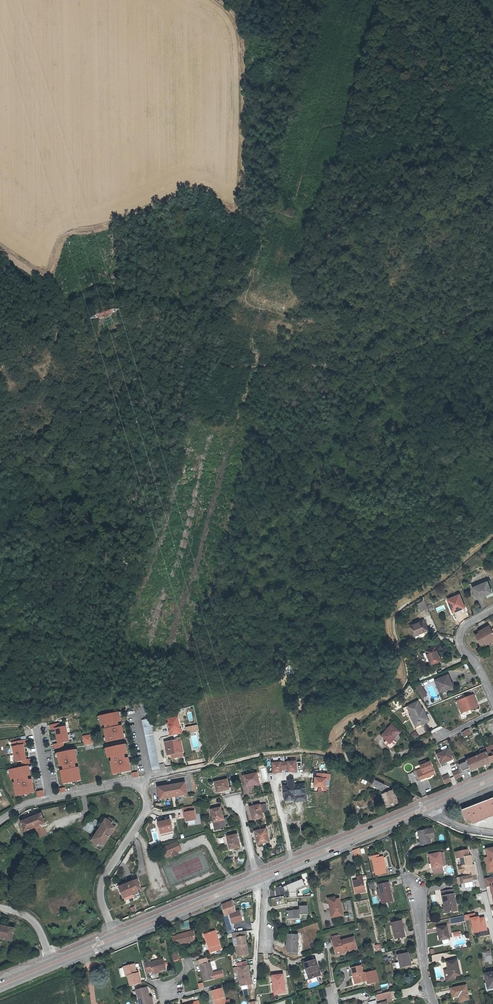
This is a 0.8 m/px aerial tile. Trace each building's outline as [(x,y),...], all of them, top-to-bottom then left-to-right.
[(485,596),(492,594),(487,582),(480,585),(473,588),(477,598),(484,595),(485,596)] [(460,595),(448,600),(451,608),(453,607),(455,612),(465,608),(460,595)] [(412,637),(426,632),(421,622),(408,628),(412,637)] [(479,633),(480,635),(475,637),(481,647),(485,645),(486,646),(491,643),(490,642),(492,640),(492,636),(488,628),(479,633)] [(430,665),(440,662),(434,647),(424,651),(430,665)] [(444,691),(452,687),(447,676),(434,681),(439,691),(443,689),(444,691)] [(418,681),(413,684),(422,698),(427,695),(418,681)] [(469,711),(477,709),(472,697),(456,703),(460,714),(466,712),(466,711),(469,710),(469,711)] [(419,723),(420,725),(427,721),(422,710),(421,710),(417,702),(406,707),(410,715),(409,716),(411,718),(414,725),(419,723)] [(195,726),(197,726),(193,707),(192,707),(189,708),(186,708),(185,709),(189,728),(195,726)] [(410,715),(406,707),(404,708),(408,717),(412,726),(413,727),(413,728),(414,728),(415,728),(420,725),(419,723),(414,725),(411,718),(409,716),(410,715)] [(107,729),(105,729),(108,741),(125,738),(123,725),(119,726),(119,721),(122,721),(120,712),(100,715),(102,725),(106,725),(107,729)] [(170,731),(169,731),(170,736),(181,735),(180,730),(179,730),(177,718),(168,719),(170,731)] [(160,769),(150,719),(143,720),(153,770),(160,769)] [(61,722),(50,725),(51,730),(56,729),(58,743),(54,744),(55,749),(64,747),(64,742),(70,741),(67,726),(62,727),(61,722)] [(400,733),(391,726),(381,737),(387,742),(385,744),(390,749),(391,749),(395,744),(392,742),(400,733)] [(92,734),(82,736),(83,745),(93,744),(92,734)] [(178,740),(175,741),(177,754),(184,752),(183,739),(178,739),(178,740)] [(27,745),(26,740),(18,742),(19,746),(13,747),(15,755),(25,753),(23,746),(27,745)] [(170,755),(177,754),(175,741),(168,742),(170,755)] [(130,753),(128,744),(108,748),(110,758),(114,757),(115,762),(113,762),(116,774),(133,770),(131,758),(127,758),(127,754),(130,753)] [(65,770),(62,770),(64,783),(82,780),(80,767),(77,767),(76,763),(79,762),(76,749),(59,753),(61,766),(64,765),(65,770)] [(449,749),(437,755),(441,765),(453,760),(449,749)] [(466,770),(470,768),(471,771),(481,767),(491,762),(492,762),(492,749),(487,752),(476,756),(466,760),(467,762),(464,763),(466,770)] [(26,760),(25,753),(15,755),(16,763),(22,762),(22,766),(31,764),(30,760),(26,760)] [(295,761),(272,763),(273,773),(281,772),(281,769),(287,769),(287,771),(296,771),(295,761)] [(427,764),(422,766),(421,767),(422,770),(418,772),(421,780),(436,774),(430,763),(427,764)] [(12,780),(16,779),(17,783),(15,784),(18,796),(35,792),(33,779),(30,780),(29,776),(32,775),(30,766),(10,770),(12,780)] [(459,770),(452,773),(455,780),(462,777),(459,770)] [(259,783),(256,773),(243,776),(245,785),(249,784),(249,785),(259,783)] [(314,778),(314,786),(324,787),(325,779),(329,779),(330,774),(317,773),(316,778),(314,778)] [(412,784),(417,782),(414,773),(408,775),(412,784)] [(449,774),(442,777),(445,784),(452,781),(449,774)] [(231,789),(229,779),(215,782),(218,792),(227,790),(227,789),(231,789)] [(307,801),(305,783),(294,784),(293,779),(286,779),(287,785),(282,785),(284,801),(293,800),(293,802),(307,801)] [(371,785),(381,791),(384,785),(374,780),(371,785)] [(185,794),(183,784),(157,788),(159,799),(185,794)] [(383,791),(385,794),(382,795),(387,807),(397,803),(393,791),(390,792),(389,789),(383,791)] [(464,810),(467,820),(472,819),(473,822),(492,814),(492,798),(464,810)] [(250,806),(251,811),(250,811),(252,818),(262,816),(262,813),(266,811),(265,804),(259,805),(250,806)] [(194,806),(183,807),(184,812),(185,812),(187,821),(196,820),(194,806)] [(222,815),(220,807),(210,810),(213,823),(214,828),(214,829),(224,827),(222,820),(221,820),(220,816),(222,815)] [(43,812),(21,821),(26,833),(36,828),(43,826),(48,824),(43,812)] [(92,842),(93,843),(92,845),(100,851),(118,824),(110,819),(108,821),(106,819),(92,842)] [(168,819),(156,822),(159,833),(171,830),(168,819)] [(98,822),(95,820),(93,824),(91,826),(88,831),(91,833),(98,822)] [(43,826),(36,828),(40,839),(47,836),(43,826)] [(255,832),(256,837),(255,837),(257,844),(268,842),(265,829),(255,832)] [(433,830),(419,833),(420,840),(421,846),(431,844),(430,839),(430,836),(434,835),(433,830)] [(238,843),(237,834),(226,836),(229,849),(238,847),(237,843),(238,843)] [(177,840),(158,849),(162,858),(171,855),(172,857),(178,854),(177,852),(182,850),(177,840)] [(355,859),(362,857),(360,850),(360,848),(353,850),(355,859)] [(487,850),(489,858),(485,858),(488,873),(492,872),(492,848),(487,850)] [(456,852),(457,858),(461,858),(463,866),(459,867),(460,873),(464,872),(465,877),(463,877),(465,884),(473,882),(472,880),(478,879),(477,875),(474,875),(473,866),(471,856),(469,856),(468,850),(456,852)] [(430,855),(433,869),(443,867),(443,866),(441,858),(444,858),(443,852),(430,855)] [(386,874),(383,858),(374,859),(377,876),(386,874)] [(443,867),(433,869),(434,876),(444,873),(443,867)] [(357,877),(358,881),(353,882),(356,893),(365,892),(362,875),(357,877)] [(137,888),(134,880),(116,888),(121,898),(129,894),(130,895),(136,893),(134,890),(137,888)] [(393,903),(389,883),(379,886),(382,905),(393,903)] [(457,912),(454,896),(443,898),(447,914),(457,912)] [(332,900),(328,901),(332,918),(341,916),(337,897),(332,898),(332,900)] [(232,901),(221,906),(223,916),(227,915),(229,914),(236,912),(232,901)] [(298,906),(298,911),(286,911),(286,920),(298,919),(298,915),(306,915),(306,906),(298,906)] [(229,914),(232,924),(241,921),(238,911),(236,912),(229,914)] [(476,918),(475,914),(465,916),(466,921),(472,919),(475,934),(481,932),(480,928),(487,927),(485,918),(480,920),(476,920),(476,918)] [(228,917),(227,915),(223,916),(224,920),(226,930),(227,934),(234,933),(233,929),(231,930),(230,924),(228,918),(228,917)] [(406,938),(403,922),(393,924),(396,940),(406,938)] [(13,941),(16,929),(11,928),(11,925),(0,923),(0,938),(13,941)] [(447,927),(437,929),(440,942),(443,941),(443,944),(445,945),(448,945),(449,943),(448,940),(450,940),(447,927)] [(177,935),(172,936),(174,946),(179,944),(180,945),(195,941),(192,931),(177,935)] [(221,951),(215,932),(204,935),(210,954),(221,951)] [(244,936),(236,938),(238,946),(235,946),(237,956),(240,956),(240,953),(247,951),(244,936)] [(287,949),(287,954),(290,954),(290,955),(296,955),(297,936),(286,936),(286,949),(287,949)] [(333,940),(336,953),(342,951),(341,950),(344,950),(344,951),(357,948),(354,938),(340,941),(339,938),(333,940)] [(177,952),(171,954),(173,961),(179,959),(177,952)] [(492,962),(491,952),(483,953),(485,963),(492,962)] [(409,954),(399,956),(400,963),(401,968),(401,969),(412,966),(409,954)] [(199,961),(200,967),(201,966),(203,974),(205,983),(215,980),(225,978),(223,972),(213,974),(211,963),(208,964),(207,959),(199,961)] [(152,973),(152,974),(167,971),(164,960),(149,963),(149,962),(144,963),(147,975),(152,973)] [(303,965),(305,971),(306,970),(309,979),(307,980),(308,985),(315,983),(313,978),(319,976),(314,961),(303,965)] [(458,961),(447,964),(449,971),(445,972),(447,983),(456,981),(455,978),(461,977),(458,961)] [(137,973),(135,974),(134,971),(133,964),(122,967),(122,968),(124,977),(126,977),(129,986),(140,983),(137,973)] [(242,966),(237,967),(241,986),(252,984),(248,965),(247,965),(242,966)] [(351,969),(353,976),(355,976),(358,984),(368,981),(366,974),(366,972),(363,973),(361,966),(351,969)] [(376,971),(366,974),(368,981),(369,984),(379,981),(376,971)] [(286,992),(283,976),(273,978),(276,994),(286,992)] [(452,989),(453,998),(460,997),(461,1002),(469,1001),(466,986),(452,989)] [(148,998),(150,997),(147,988),(137,991),(140,1003),(150,1003),(148,998)] [(215,1000),(217,999),(218,1003),(227,1003),(222,988),(213,991),(215,1000)] [(390,992),(377,995),(378,1000),(387,998),(389,1003),(393,1002),(390,992)]
